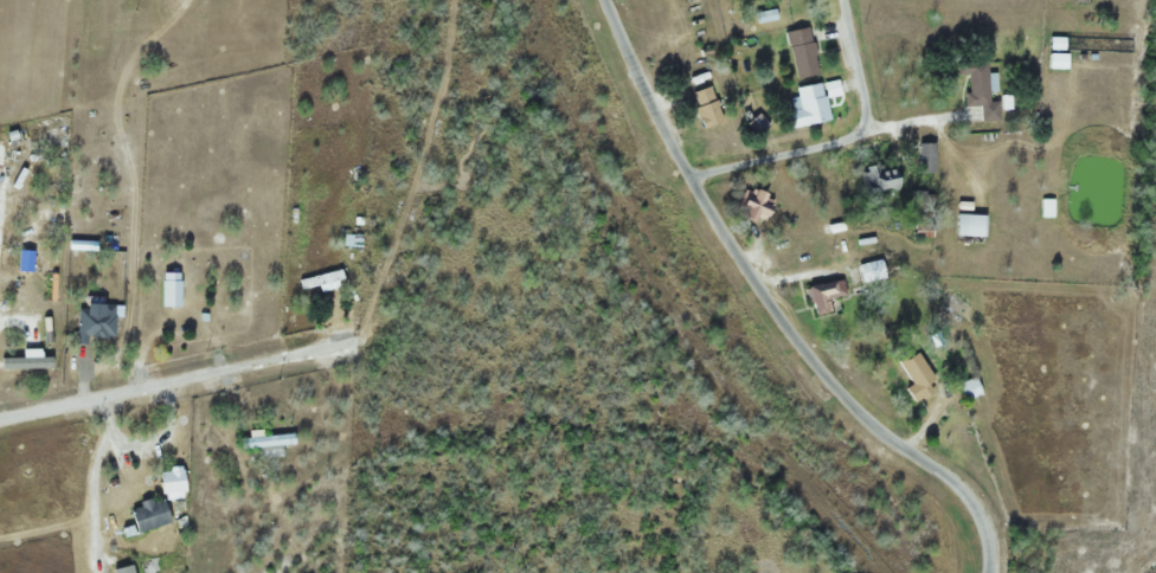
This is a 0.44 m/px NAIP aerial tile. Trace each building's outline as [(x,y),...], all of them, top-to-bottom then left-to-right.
[(817,74),(808,26),(784,31),(794,79),(817,74)] [(956,62),(956,75),(965,75),(965,107),(978,107),(978,122),(997,121),(997,101),(988,101),(987,62),(956,62)] [(790,128),(828,119),(819,83),(795,88),(800,108),(786,112),(790,128)] [(722,121),(708,85),(688,93),(701,128),(722,121)] [(933,143),(917,143),(917,173),(933,173),(933,143)] [(891,163),(866,166),(869,193),(894,191),(891,163)] [(773,204),(750,186),(737,202),(748,211),(743,217),(756,227),(773,204)] [(981,236),(981,215),(953,215),(953,236),(981,236)] [(360,235),(341,234),(341,249),(359,249),(360,235)] [(179,307),(179,272),(160,272),(160,307),(179,307)] [(341,287),(340,273),(298,277),(299,291),(341,287)] [(829,313),(827,298),(844,295),(841,280),(805,286),(810,317),(829,313)] [(113,337),(113,305),(99,305),(99,310),(76,310),(76,343),(86,343),(86,337),(113,337)] [(910,384),(903,388),(913,404),(937,389),(914,351),(896,363),(910,384)] [(957,384),(963,399),(977,394),(972,379),(957,384)] [(240,436),(240,446),(292,446),(292,436),(240,436)] [(161,498),(127,507),(134,532),(168,522),(161,498)]
